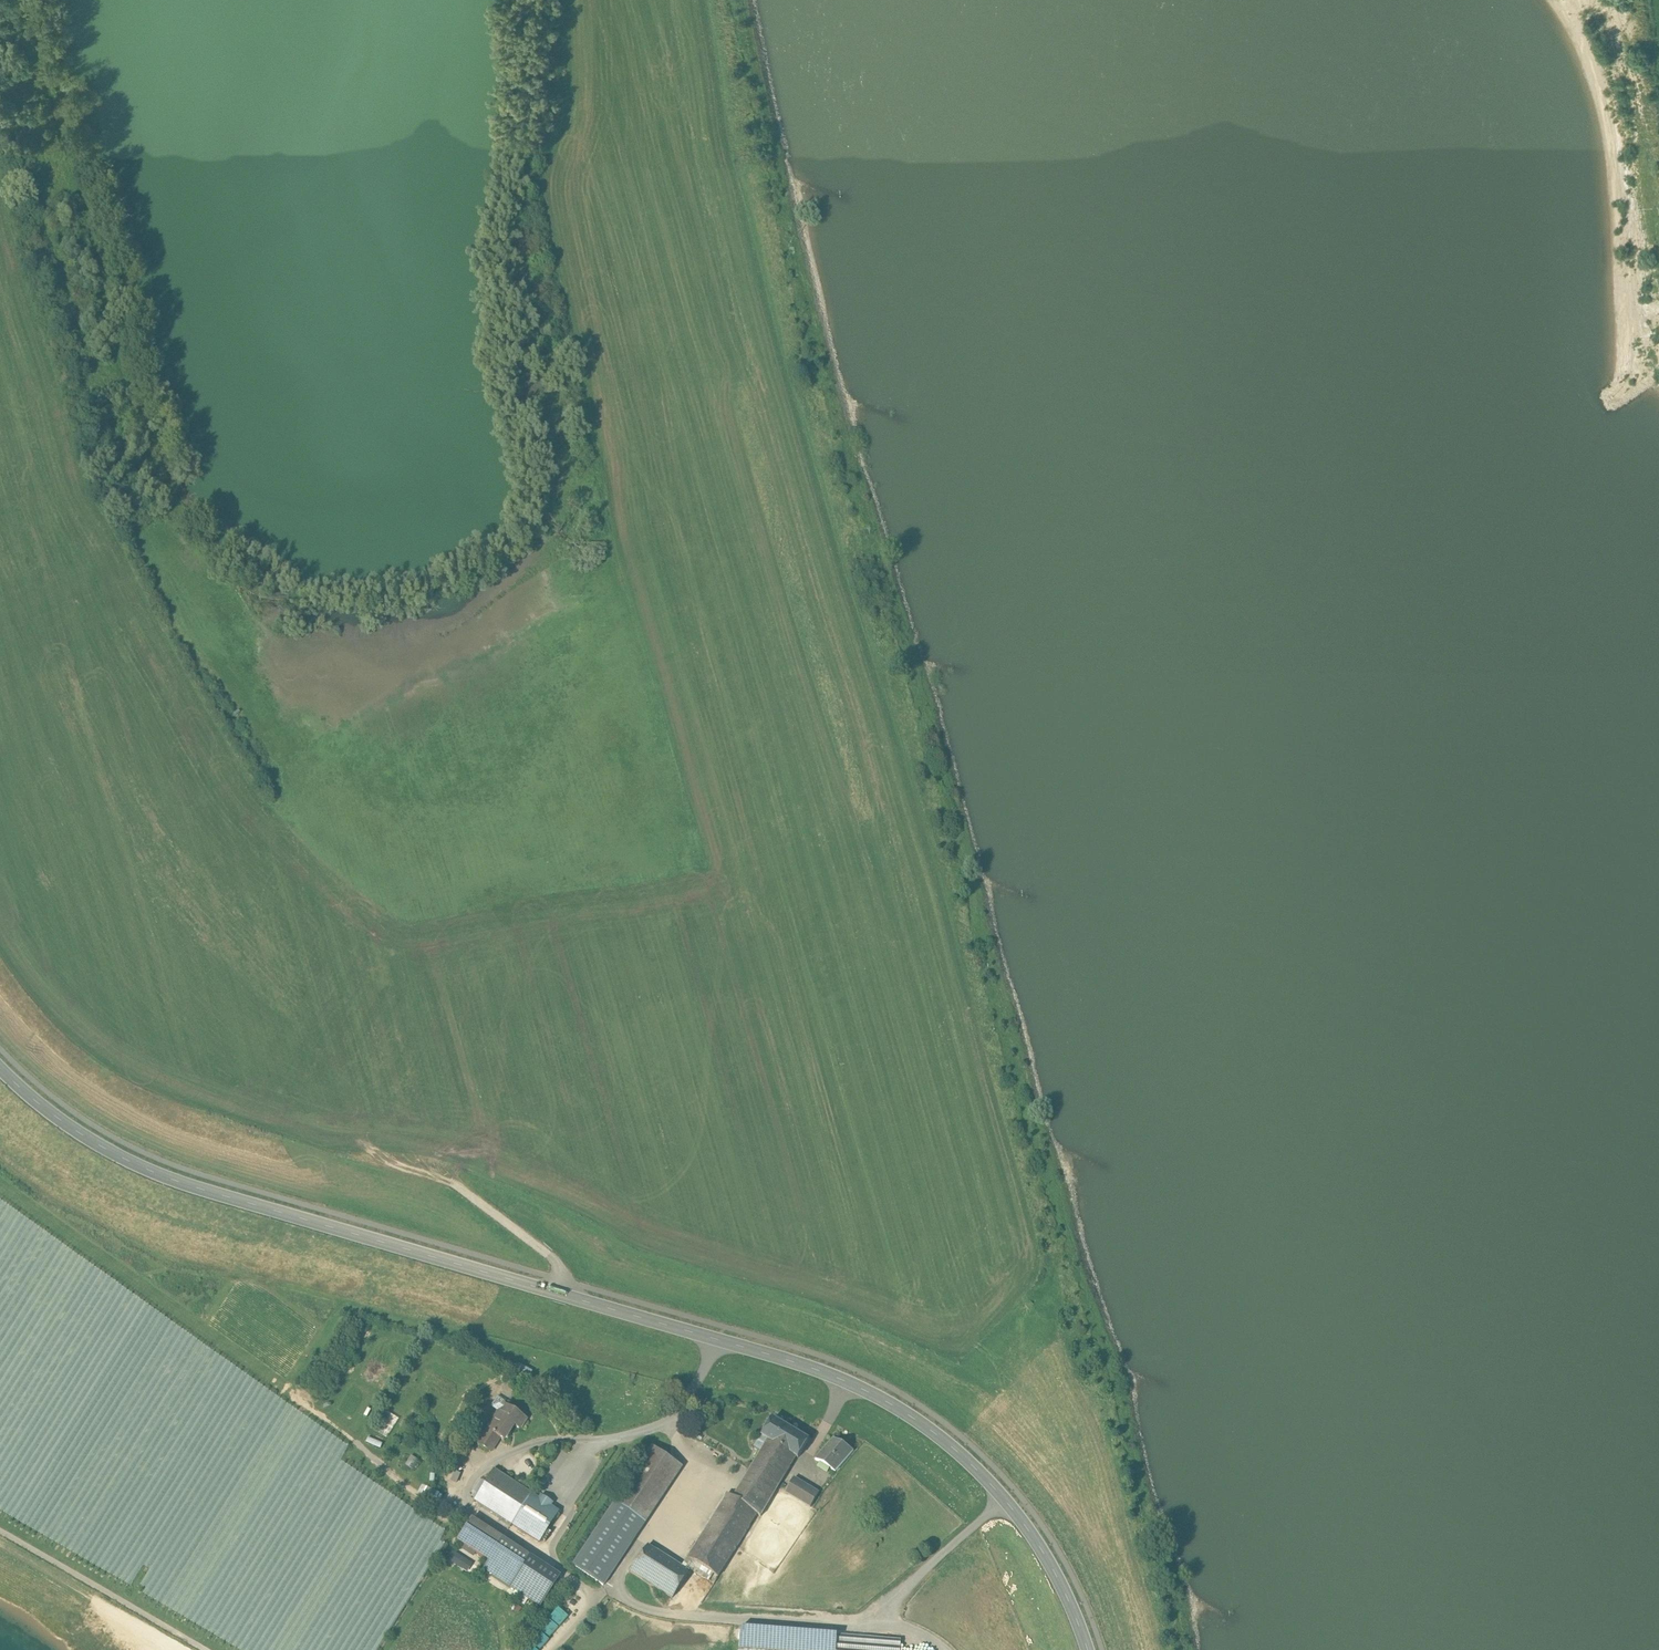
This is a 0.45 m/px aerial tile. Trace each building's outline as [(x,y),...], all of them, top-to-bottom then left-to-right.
[(531,1418),(505,1402),(480,1443),(494,1452),(503,1438),(508,1441),(518,1424),(524,1428),(531,1418)] [(387,1435),(396,1416),(385,1411),(376,1430),(387,1435)] [(768,1440),(768,1441),(796,1457),(799,1458),(810,1441),(774,1419),(763,1437),(768,1440)] [(853,1452),(834,1439),(815,1460),(835,1472),(853,1452)] [(769,1503),(796,1457),(768,1441),(768,1440),(741,1486),(769,1503)] [(682,1467),(652,1446),(573,1565),(604,1586),(682,1467)] [(541,1496),(496,1468),(476,1499),(542,1540),(562,1508),(555,1504),(556,1501),(543,1493),(541,1496)] [(819,1493),(795,1478),(786,1492),(811,1507),(819,1493)] [(761,1516),(769,1503),(741,1486),(734,1498),(758,1513),(761,1516)] [(718,1577),(758,1513),(734,1498),(727,1494),(687,1559),(718,1577)] [(505,1539),(473,1519),(459,1541),(491,1560),(505,1539)] [(682,1567),(647,1546),(630,1571),(672,1598),(688,1573),(682,1567)] [(444,1559),(466,1569),(470,1560),(448,1549),(444,1559)] [(687,1559),(682,1567),(688,1573),(690,1574),(692,1570),(714,1583),(718,1577),(687,1559)] [(546,1619),(536,1628),(545,1638),(556,1629),(546,1619)] [(760,1649),(837,1649),(839,1635),(741,1627),(740,1648),(760,1649)] [(901,1640),(839,1635),(837,1649),(900,1649),(901,1640)]
